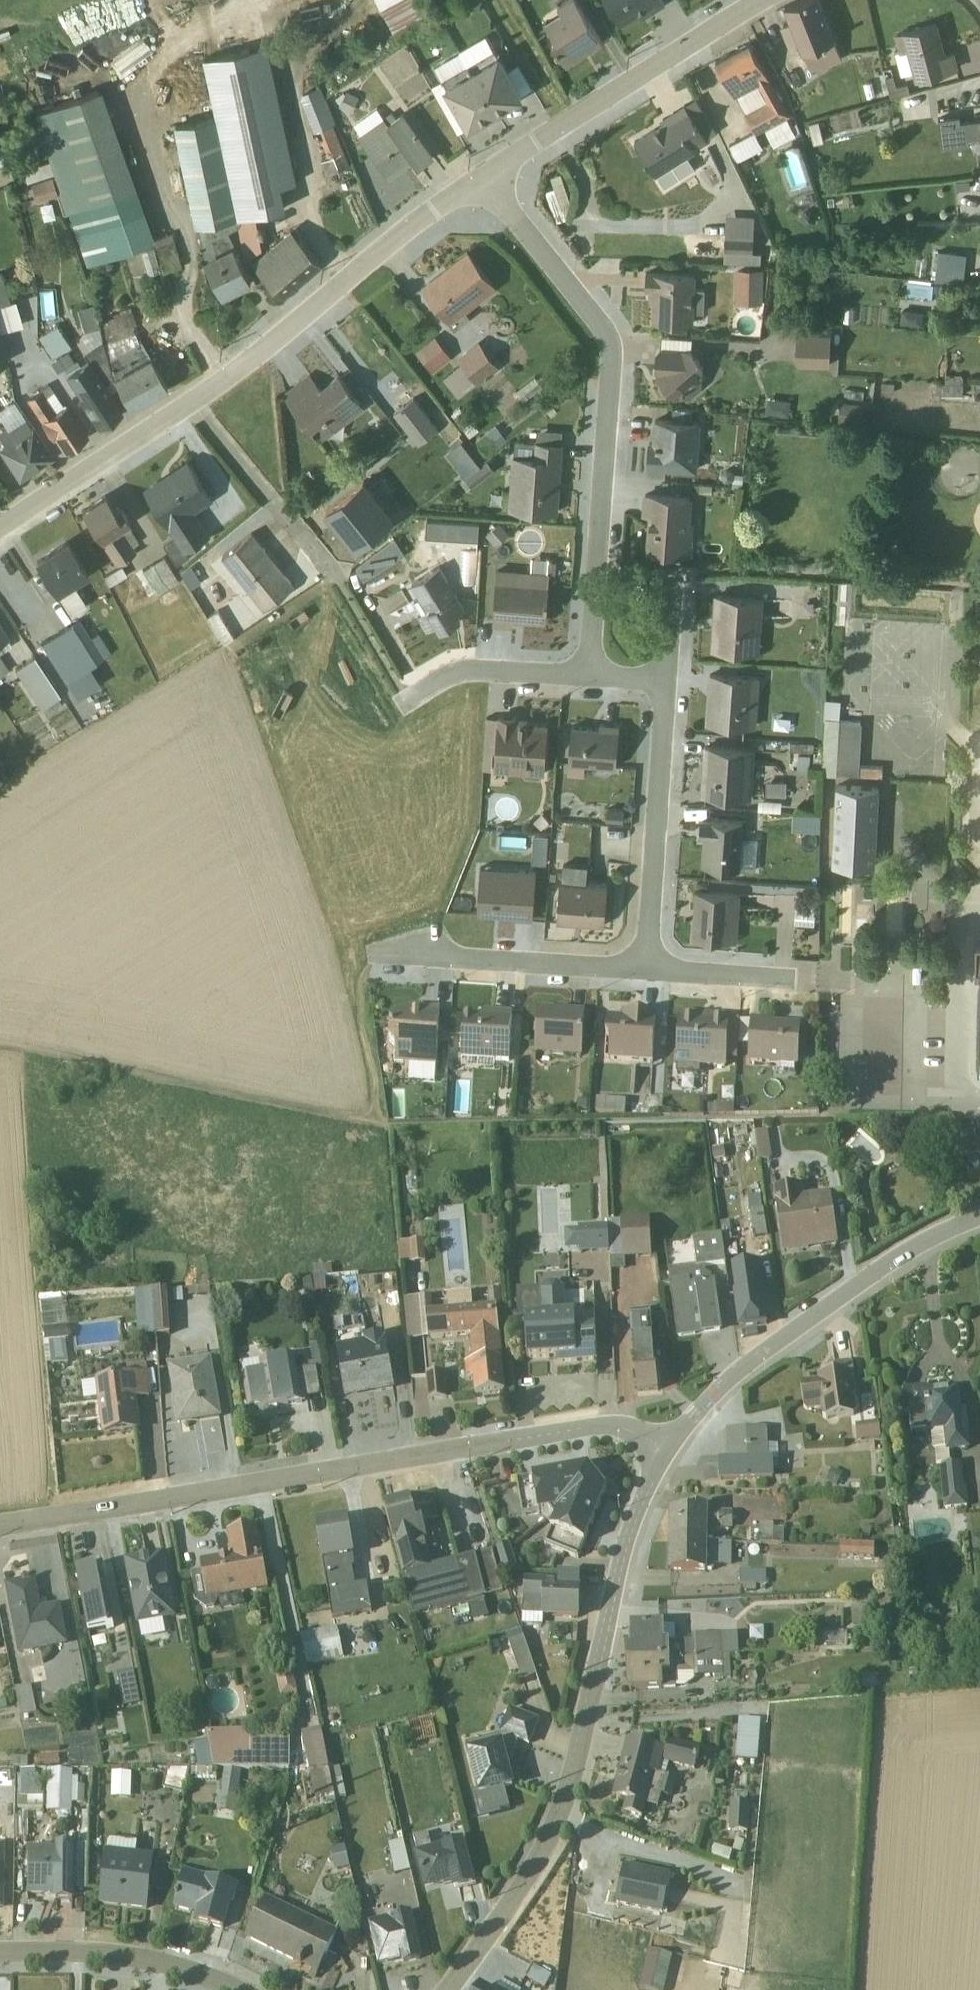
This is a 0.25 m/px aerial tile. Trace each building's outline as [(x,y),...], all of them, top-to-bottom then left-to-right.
[(417,0),(393,0),(380,7),(397,40),(429,23),(417,0)] [(565,66),(602,43),(574,0),(568,0),(556,7),(559,12),(544,22),(555,41),(551,44),(565,66)] [(620,23),(647,7),(650,12),(664,3),(661,0),(606,0),(620,23)] [(784,6),(791,23),(781,26),(789,46),(798,42),(810,69),(840,56),(817,0),(799,0),(784,6)] [(912,71),(914,79),(955,68),(951,53),(943,55),(935,24),(904,32),(894,35),(898,51),(895,52),(901,74),(912,71)] [(460,51),(494,111),(520,96),(493,49),(492,50),(485,36),(468,46),(460,51)] [(749,41),(715,59),(734,96),(736,95),(745,112),(743,113),(753,132),(728,145),(737,162),(762,148),(754,134),(789,115),(749,41)] [(268,48),(266,45),(203,59),(202,60),(215,117),(238,227),(245,259),(260,247),(255,216),(285,209),(285,208),(280,185),(294,182),(295,181),(268,48)] [(494,111),(460,51),(433,66),(440,80),(441,79),(468,126),(494,111)] [(874,77),(878,97),(910,89),(910,87),(905,85),(892,88),(889,74),(874,77)] [(133,187),(99,90),(33,114),(67,210),(133,187)] [(316,96),(313,91),(302,95),(306,107),(304,108),(314,132),(317,131),(328,158),(321,161),(326,174),(348,165),(332,125),(334,125),(321,94),(316,96)] [(339,107),(351,112),(358,96),(346,91),(344,94),(342,92),(335,99),(340,105),(339,107)] [(716,131),(695,98),(662,119),(664,122),(634,141),(656,175),(664,189),(695,169),(686,156),(695,151),(693,148),(716,131)] [(376,108),(353,125),(360,134),(358,135),(387,175),(412,157),(418,165),(431,155),(401,113),(387,123),(376,108)] [(960,121),(959,116),(938,118),(941,148),(968,145),(968,140),(979,139),(979,119),(960,121)] [(238,227),(215,117),(175,126),(174,126),(203,259),(221,295),(250,281),(251,280),(228,233),(238,227)] [(794,133),(799,131),(795,122),(790,125),(786,118),(764,129),(764,130),(773,146),(795,135),(794,133)] [(808,123),(813,144),(823,142),(818,121),(808,123)] [(50,173),(51,172),(47,159),(20,168),(24,181),(50,173)] [(560,173),(550,177),(552,184),(543,187),(555,221),(566,217),(568,207),(571,206),(560,173)] [(29,185),(35,201),(56,194),(51,178),(50,178),(29,185)] [(810,210),(802,213),(801,220),(806,225),(814,223),(816,215),(810,210)] [(754,216),(726,214),(723,262),(760,264),(760,253),(752,252),(754,216)] [(259,269),(252,275),(258,282),(265,277),(283,297),(321,263),(290,228),(252,261),(259,269)] [(493,286),(467,252),(423,286),(450,320),(493,286)] [(934,280),(962,284),(966,254),(937,252),(934,280)] [(763,269),(735,268),(734,303),(762,304),(763,269)] [(645,273),(645,289),(650,289),(654,300),(653,322),(693,323),(693,311),(702,311),(703,289),(694,288),(694,275),(645,273)] [(0,275),(0,305),(8,302),(0,275)] [(14,301),(8,302),(0,305),(0,332),(21,325),(14,301)] [(98,326),(92,304),(76,309),(83,331),(98,326)] [(127,406),(164,385),(139,340),(137,341),(130,326),(135,324),(129,307),(117,311),(118,315),(101,321),(102,325),(98,326),(106,356),(110,375),(127,406)] [(900,310),(899,324),(921,326),(922,312),(900,310)] [(55,326),(37,338),(51,358),(69,346),(55,326)] [(830,332),(796,330),(796,331),(796,361),(798,364),(828,365),(830,332)] [(450,356),(434,336),(415,351),(432,371),(450,356)] [(691,338),(661,336),(661,346),(655,351),(654,367),(660,374),(657,377),(657,390),(660,395),(691,397),(701,388),(703,356),(698,350),(690,349),(691,338)] [(443,378),(458,397),(476,383),(477,384),(499,367),(478,340),(456,357),(461,364),(443,378)] [(66,352),(49,363),(55,373),(73,362),(66,352)] [(103,381),(88,358),(64,374),(97,425),(119,411),(101,383),(103,381)] [(961,392),(962,374),(944,373),(943,391),(961,392)] [(335,430),(363,408),(338,375),(320,389),(309,375),(285,393),(285,398),(319,440),(334,428),(335,430)] [(541,386),(534,376),(515,391),(523,401),(541,386)] [(47,385),(29,397),(63,448),(85,434),(64,403),(61,406),(47,385)] [(477,391),(474,388),(457,401),(456,400),(448,407),(454,415),(454,416),(469,435),(477,429),(459,406),(477,391)] [(489,409),(476,393),(470,398),(483,415),(489,409)] [(413,394),(392,410),(416,442),(438,426),(413,394)] [(50,456),(30,426),(29,426),(22,415),(20,416),(10,402),(0,408),(0,419),(5,426),(0,429),(0,439),(3,444),(0,446),(0,451),(18,478),(50,456)] [(649,443),(647,466),(696,470),(699,424),(690,423),(691,409),(671,407),(670,422),(655,420),(653,443),(649,443)] [(506,440),(494,425),(476,441),(488,455),(506,440)] [(512,455),(507,508),(555,512),(560,445),(561,431),(536,429),(535,443),(514,441),(513,455),(512,455)] [(444,451),(465,475),(480,462),(458,438),(444,451)] [(486,461),(460,482),(466,489),(470,486),(471,487),(493,470),(486,461)] [(212,500),(188,462),(145,490),(185,551),(210,535),(195,512),(212,500)] [(362,483),(327,512),(356,548),(392,519),(362,483)] [(691,498),(645,495),(643,513),(650,514),(647,549),(691,552),(692,524),(690,520),(691,498)] [(113,509),(104,496),(81,511),(100,539),(98,541),(114,565),(134,552),(131,546),(137,542),(125,524),(128,522),(118,506),(113,509)] [(478,522),(461,522),(460,546),(481,547),(481,533),(478,532),(478,522)] [(498,523),(485,535),(496,545),(508,533),(498,523)] [(252,531),(221,556),(263,609),(295,585),(252,531)] [(354,564),(363,579),(403,554),(392,535),(354,564)] [(86,574),(66,542),(35,561),(70,614),(85,605),(72,584),(86,574)] [(156,595),(178,581),(165,558),(142,571),(156,595)] [(417,616),(426,631),(437,625),(440,630),(455,621),(453,616),(464,609),(438,567),(435,568),(432,563),(427,566),(430,572),(411,584),(419,597),(414,600),(421,613),(417,616)] [(120,566),(102,577),(107,585),(125,575),(120,566)] [(547,599),(545,598),(547,574),(497,570),(494,623),(510,624),(511,618),(544,620),(545,607),(547,606),(547,599)] [(711,648),(759,651),(762,598),(715,595),(711,648)] [(63,630),(50,638),(60,654),(75,646),(88,667),(109,653),(97,633),(90,637),(78,619),(63,629),(63,630)] [(10,645),(6,640),(7,639),(0,629),(0,652),(10,645)] [(32,657),(13,669),(40,709),(41,708),(46,714),(61,704),(57,697),(59,696),(32,657)] [(706,722),(755,726),(759,678),(710,674),(706,722)] [(823,720),(821,774),(836,775),(836,773),(858,774),(861,722),(838,721),(840,700),(824,699),(823,720)] [(515,718),(498,717),(485,716),(481,769),(490,769),(492,746),(496,746),(495,771),(542,774),(545,725),(515,723),(515,718)] [(615,766),(618,726),(599,724),(599,729),(570,727),(567,775),(583,777),(584,764),(615,766)] [(789,742),(789,750),(798,751),(804,751),(805,751),(812,752),(813,743),(789,742)] [(701,794),(751,797),(754,750),(705,746),(701,794)] [(798,755),(798,770),(808,770),(809,755),(798,755)] [(786,782),(765,780),(764,795),(785,796),(786,782)] [(835,785),(831,864),(875,866),(876,827),(883,820),(877,814),(878,787),(835,785)] [(781,800),(757,799),(757,809),(780,811),(781,800)] [(792,813),(791,831),(818,833),(819,815),(792,813)] [(701,866),(739,868),(742,821),(700,818),(699,834),(703,834),(701,866)] [(544,864),(547,836),(533,834),(530,863),(544,864)] [(536,871),(479,867),(476,913),(514,916),(515,918),(532,919),(536,871)] [(606,884),(559,881),(556,921),(604,924),(606,884)] [(902,884),(886,883),(885,930),(901,930),(902,884)] [(851,888),(841,888),(840,937),(850,937),(851,888)] [(736,941),(739,894),(695,890),(691,938),(736,941)] [(814,902),(794,901),(793,920),(813,921),(814,902)] [(867,918),(856,918),(855,966),(865,967),(867,918)] [(829,1006),(830,1027),(839,1027),(838,1006),(829,1006)] [(420,1014),(397,1013),(391,1018),(389,1041),(394,1047),(393,1065),(409,1066),(408,1082),(434,1084),(439,1010),(421,1009),(420,1014)] [(554,1013),(538,1012),(536,1056),(580,1059),(582,1015),(567,1014),(564,1010),(558,1010),(554,1013)] [(508,1063),(511,1015),(482,1013),(481,1018),(463,1018),(460,1059),(461,1060),(461,1068),(493,1070),(494,1062),(508,1063)] [(655,1016),(637,1015),(623,1014),(622,1020),(607,1019),(604,1060),(607,1061),(608,1062),(651,1064),(655,1016)] [(679,1018),(676,1067),(724,1070),(724,1059),(735,1060),(737,1022),(727,1021),(727,1020),(679,1018)] [(749,1047),(748,1064),(797,1068),(797,1063),(802,1063),(806,1059),(806,1054),(802,1050),(797,1049),(798,1028),(769,1026),(769,1024),(769,1023),(750,1021),(750,1023),(739,1022),(738,1046),(749,1047)] [(755,1132),(758,1159),(770,1157),(767,1131),(755,1132)] [(799,1187),(774,1191),(783,1252),(835,1245),(828,1195),(801,1199),(799,1187)] [(762,1210),(749,1212),(752,1238),(766,1236),(762,1210)] [(608,1218),(610,1271),(624,1271),(624,1260),(650,1258),(649,1220),(613,1222),(613,1218),(608,1218)] [(728,1223),(719,1224),(722,1241),(730,1240),(728,1223)] [(578,1231),(564,1232),(564,1250),(578,1250),(579,1254),(607,1253),(606,1227),(578,1228),(578,1231)] [(725,1265),(721,1237),(692,1241),(695,1266),(668,1271),(678,1338),(719,1331),(710,1278),(704,1275),(704,1268),(725,1265)] [(423,1241),(399,1243),(401,1265),(424,1264),(423,1241)] [(330,1266),(311,1268),(312,1279),(331,1277),(330,1266)] [(733,1278),(739,1328),(764,1325),(762,1310),(768,1310),(763,1270),(744,1271),(745,1277),(733,1278)] [(315,1302),(360,1297),(358,1275),(312,1279),(315,1302)] [(312,1279),(302,1280),(304,1296),(314,1295),(312,1279)] [(542,1291),(516,1292),(517,1320),(524,1320),(526,1360),(555,1359),(556,1365),(596,1363),(594,1315),(565,1316),(563,1291),(556,1285),(547,1285),(542,1291)] [(169,1335),(166,1292),(152,1293),(155,1336),(169,1335)] [(474,1398),(504,1395),(495,1309),(501,1307),(498,1292),(487,1293),(488,1308),(432,1314),(430,1300),(404,1302),(407,1342),(469,1338),(471,1365),(464,1366),(466,1382),(473,1382),(474,1398)] [(152,1293),(134,1294),(137,1339),(154,1337),(152,1293)] [(42,1307),(48,1366),(67,1365),(61,1305),(42,1307)] [(666,1340),(663,1318),(663,1317),(650,1319),(649,1311),(628,1313),(636,1393),(657,1392),(655,1370),(658,1370),(657,1362),(654,1362),(652,1342),(666,1340)] [(336,1348),(345,1397),(391,1389),(382,1336),(363,1339),(363,1343),(336,1348)] [(319,1345),(309,1347),(312,1365),(307,1366),(308,1370),(296,1372),(294,1358),(241,1366),(242,1375),(241,1376),(245,1403),(241,1404),(242,1410),(254,1408),(256,1414),(257,1413),(257,1412),(301,1404),(300,1397),(320,1394),(316,1369),(322,1367),(319,1345)] [(179,1422),(199,1419),(200,1421),(218,1418),(207,1356),(179,1360),(180,1366),(169,1368),(179,1422)] [(803,1409),(805,1411),(821,1409),(822,1418),(824,1420),(852,1417),(858,1409),(857,1402),(853,1399),(855,1395),(851,1364),(848,1362),(836,1363),(833,1366),(835,1380),(834,1376),(816,1378),(817,1383),(802,1385),(800,1387),(803,1409)] [(103,1435),(138,1431),(134,1401),(150,1399),(145,1366),(126,1369),(127,1379),(97,1383),(103,1435)] [(443,1375),(425,1376),(428,1402),(446,1401),(443,1375)] [(938,1468),(939,1475),(943,1510),(967,1508),(968,1508),(965,1489),(963,1489),(961,1475),(960,1465),(949,1466),(948,1453),(970,1450),(965,1411),(961,1411),(958,1390),(926,1393),(926,1389),(925,1389),(903,1391),(906,1417),(908,1418),(910,1433),(926,1432),(926,1434),(930,1434),(932,1451),(934,1452),(935,1468),(936,1468),(938,1468)] [(860,1418),(862,1435),(878,1433),(876,1416),(860,1418)] [(720,1481),(772,1479),(772,1470),(778,1469),(777,1446),(765,1447),(763,1431),(728,1433),(729,1464),(719,1464),(720,1481)] [(587,1469),(515,1481),(521,1516),(537,1514),(537,1515),(548,1514),(555,1520),(544,1545),(577,1559),(606,1492),(587,1469)] [(831,1470),(825,1483),(836,1488),(842,1475),(831,1470)] [(762,1523),(784,1518),(777,1487),(732,1496),(738,1527),(762,1522),(762,1523)] [(488,1617),(483,1598),(503,1593),(504,1591),(490,1553),(432,1568),(428,1552),(435,1550),(431,1531),(423,1533),(421,1526),(438,1520),(432,1497),(431,1496),(409,1502),(409,1501),(383,1507),(383,1508),(412,1616),(467,1602),(471,1621),(473,1622),(488,1617)] [(671,1515),(670,1543),(707,1543),(707,1529),(731,1530),(731,1513),(687,1511),(687,1515),(671,1515)] [(355,1568),(346,1522),(315,1527),(331,1620),(371,1613),(366,1585),(350,1587),(347,1570),(355,1568)] [(773,1526),(759,1526),(759,1544),(783,1544),(783,1529),(773,1529),(773,1526)] [(213,1609),(219,1598),(265,1590),(255,1529),(228,1534),(231,1555),(199,1562),(201,1574),(189,1576),(193,1603),(205,1610),(213,1609)] [(670,1543),(670,1572),(706,1573),(706,1572),(713,1572),(713,1566),(730,1566),(731,1544),(670,1543)] [(876,1555),(877,1549),(840,1547),(839,1565),(874,1566),(874,1555),(876,1555)] [(161,1557),(161,1556),(126,1563),(137,1626),(138,1626),(141,1640),(164,1635),(162,1621),(173,1619),(161,1557)] [(86,1633),(113,1629),(113,1628),(105,1586),(100,1586),(96,1569),(76,1573),(86,1633)] [(739,1573),(740,1586),(765,1585),(765,1572),(739,1573)] [(524,1579),(521,1626),(542,1626),(542,1617),(577,1618),(579,1576),(557,1575),(557,1580),(524,1579)] [(27,1582),(26,1581),(21,1582),(21,1583),(4,1586),(18,1655),(64,1646),(67,1646),(59,1605),(36,1609),(30,1581),(27,1582)] [(659,1600),(660,1618),(739,1615),(738,1597),(659,1600)] [(870,1621),(870,1610),(864,1610),(863,1607),(850,1608),(851,1626),(864,1625),(864,1622),(870,1621)] [(737,1656),(736,1634),(691,1636),(690,1642),(675,1643),(674,1627),(632,1628),(632,1650),(628,1650),(628,1661),(737,1656)] [(336,1628),(300,1636),(306,1665),(342,1658),(336,1628)] [(850,1641),(850,1637),(847,1636),(846,1633),(821,1633),(821,1646),(846,1646),(847,1641),(850,1641)] [(520,1639),(508,1644),(521,1681),(534,1677),(520,1639)] [(628,1661),(629,1691),(684,1688),(694,1681),(694,1678),(713,1677),(713,1680),(729,1679),(729,1659),(731,1659),(731,1657),(628,1661)] [(117,1675),(123,1707),(139,1704),(133,1671),(117,1675)] [(292,1675),(276,1678),(280,1699),(296,1695),(292,1675)] [(875,1689),(874,1675),(862,1675),(862,1689),(875,1689)] [(29,1686),(13,1689),(18,1716),(22,1716),(23,1721),(27,1720),(26,1715),(34,1713),(29,1686)] [(74,1708),(62,1692),(53,1699),(65,1715),(74,1708)] [(528,1745),(537,1723),(508,1712),(499,1735),(500,1736),(496,1745),(467,1752),(479,1796),(511,1788),(509,1778),(504,1776),(521,1742),(528,1745)] [(738,1720),(735,1760),(757,1762),(760,1721),(738,1720)] [(212,1769),(289,1771),(289,1739),(245,1738),(245,1730),(206,1731),(212,1769)] [(308,1772),(328,1772),(320,1731),(301,1735),(300,1736),(308,1772)] [(668,1766),(693,1771),(699,1751),(698,1750),(667,1742),(665,1751),(628,1741),(612,1798),(613,1798),(626,1802),(623,1814),(642,1819),(646,1805),(654,1808),(657,1796),(670,1800),(675,1782),(664,1779),(668,1766)] [(207,1742),(193,1744),(193,1745),(198,1769),(212,1769),(207,1742)] [(58,1757),(38,1757),(38,1767),(58,1766),(58,1757)] [(9,1759),(9,1768),(27,1767),(25,1759),(9,1759)] [(329,1771),(335,1800),(345,1798),(339,1768),(329,1771)] [(70,1804),(82,1804),(83,1787),(76,1786),(76,1779),(71,1779),(71,1772),(45,1771),(44,1797),(43,1797),(43,1793),(40,1792),(40,1780),(36,1780),(36,1777),(33,1776),(33,1769),(21,1769),(21,1771),(19,1771),(19,1776),(15,1776),(16,1809),(44,1810),(45,1812),(69,1812),(70,1804)] [(183,1795),(189,1772),(168,1769),(162,1790),(163,1790),(183,1795)] [(189,1769),(189,1782),(215,1781),(215,1769),(189,1769)] [(216,1811),(234,1814),(237,1799),(234,1798),(235,1791),(237,1791),(240,1770),(224,1770),(221,1789),(222,1789),(221,1796),(219,1796),(216,1811)] [(132,1797),(132,1772),(112,1771),(111,1797),(132,1797)] [(308,1772),(315,1807),(335,1804),(335,1803),(328,1772),(308,1772)] [(727,1803),(728,1832),(749,1831),(748,1803),(727,1803)] [(12,1817),(12,1838),(26,1838),(26,1816),(16,1816),(16,1817),(12,1817)] [(454,1889),(471,1885),(460,1841),(430,1848),(426,1834),(413,1838),(425,1888),(451,1881),(452,1881),(454,1889)] [(135,1843),(107,1840),(100,1904),(145,1910),(151,1857),(134,1855),(135,1843)] [(387,1845),(394,1876),(409,1872),(402,1841),(387,1845)] [(26,1850),(26,1894),(55,1895),(55,1901),(71,1901),(71,1891),(85,1891),(86,1846),(53,1845),(53,1849),(26,1850)] [(615,1907),(661,1916),(669,1877),(624,1867),(615,1907)] [(195,1921),(222,1929),(228,1906),(232,1907),(237,1886),(184,1872),(174,1908),(197,1915),(195,1921)] [(269,1900),(266,1906),(249,1940),(292,1960),(294,1957),(300,1960),(298,1966),(300,1967),(303,1962),(317,1969),(313,1978),(309,1977),(309,1978),(313,1980),(336,1932),(269,1900)] [(403,1964),(419,1960),(409,1915),(369,1923),(379,1965),(401,1960),(403,1964)] [(550,1976),(532,1966),(525,1979),(543,1989),(550,1976)] [(502,1982),(497,1989),(516,1989),(502,1982)]
